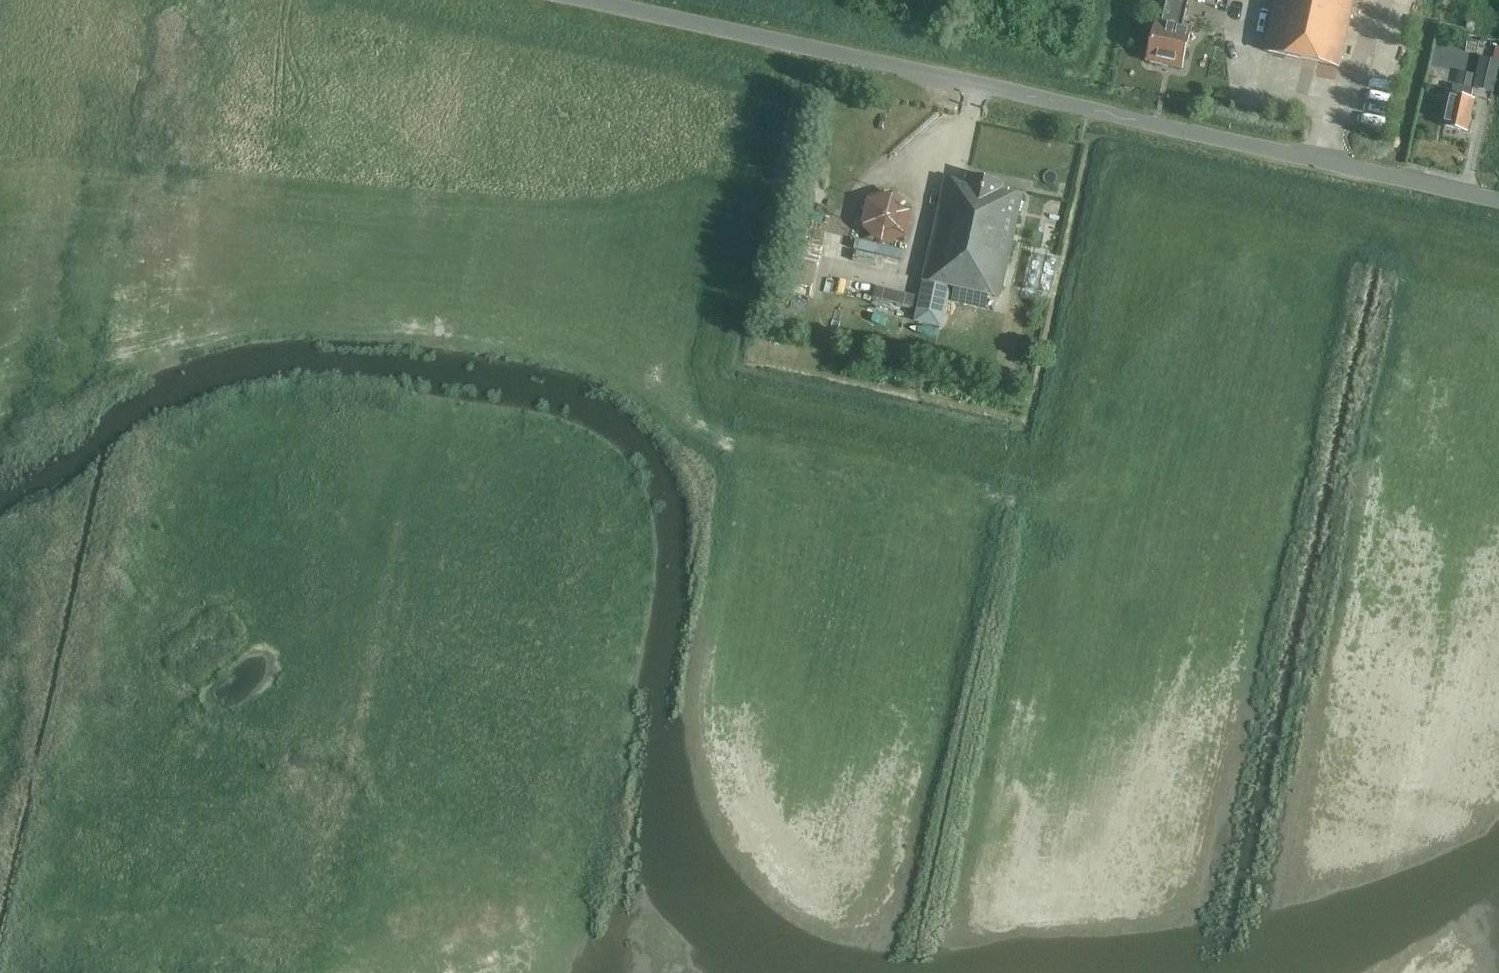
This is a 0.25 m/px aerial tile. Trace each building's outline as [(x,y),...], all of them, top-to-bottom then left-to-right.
[(1191,29),(1182,27),(1188,1),(1184,0),(1167,0),(1162,19),(1157,18),(1156,22),(1157,22),(1149,57),(1183,64),(1191,29)] [(1354,0),(1279,0),(1268,50),(1339,66),(1354,0)] [(1496,47),(1493,59),(1480,56),(1474,87),(1494,92),(1498,68),(1498,47),(1496,47)] [(1454,85),(1452,94),(1445,126),(1468,131),(1474,99),(1472,98),(1474,90),(1470,89),(1474,74),(1459,70),(1455,85),(1454,85)] [(993,296),(1000,297),(1022,196),(1003,191),(1004,185),(967,176),(965,184),(945,179),(923,280),(918,299),(876,289),(871,313),(938,327),(948,287),(993,297),(993,296)] [(859,228),(880,246),(907,237),(913,210),(892,191),(865,200),(859,228)]
